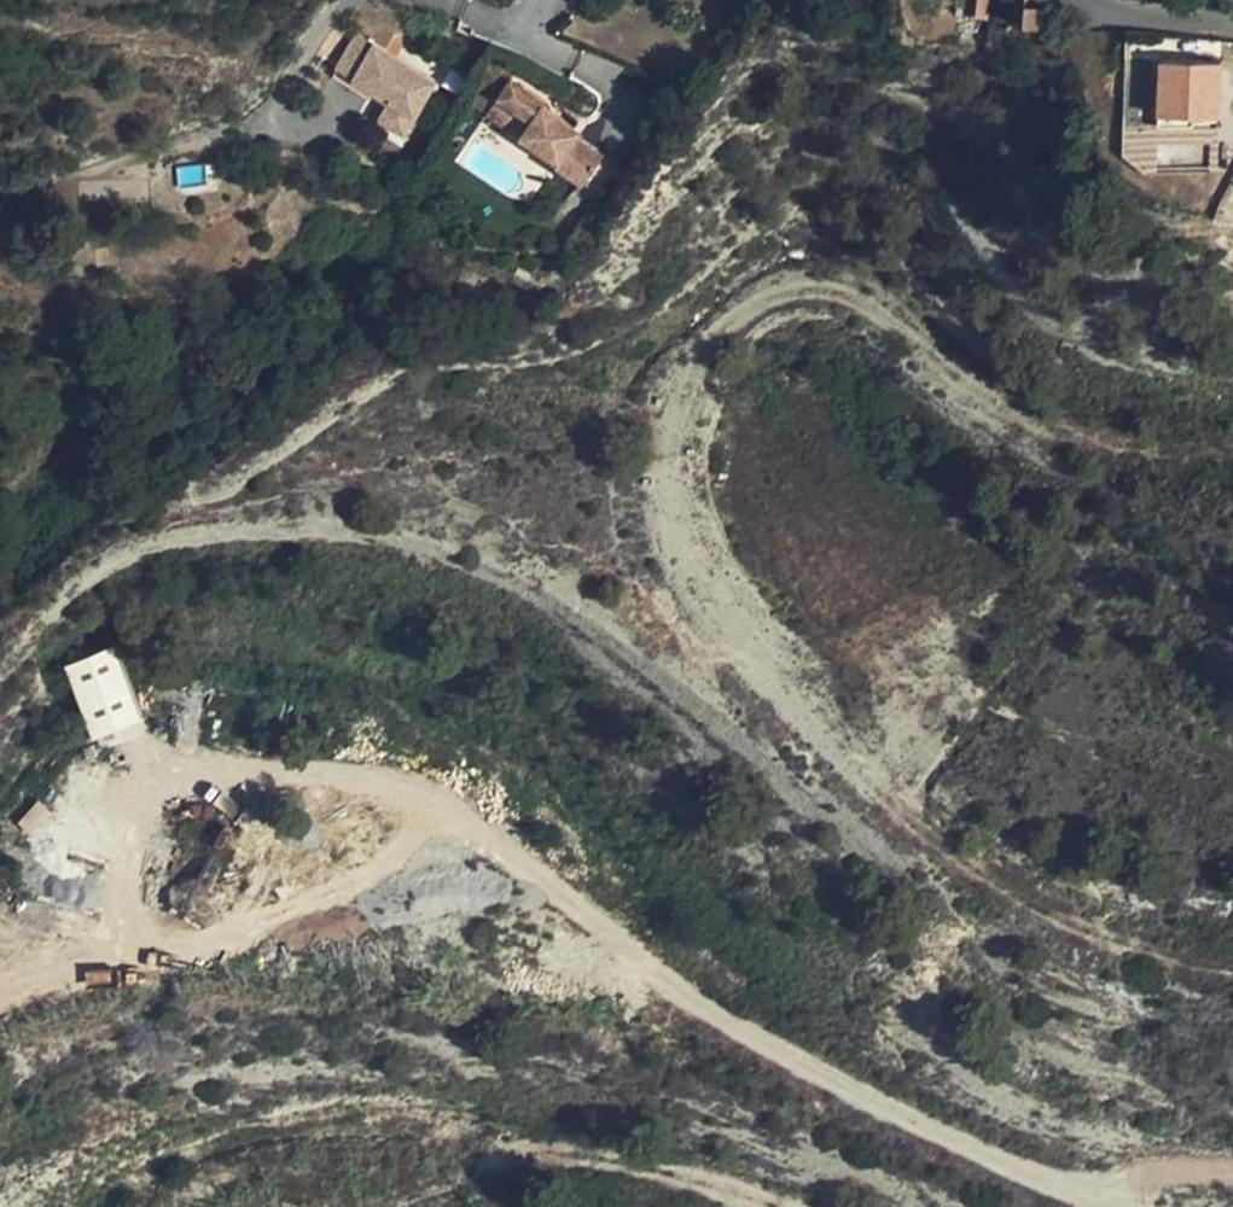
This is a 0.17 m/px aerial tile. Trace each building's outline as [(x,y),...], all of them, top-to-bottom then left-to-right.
[(1034,8),(1063,11),(1064,0),(1035,0),(1034,8)] [(375,14),(366,27),(380,37),(393,44),(402,31),(375,14)] [(380,37),(366,27),(345,63),(359,71),(380,37)] [(393,44),(380,37),(359,71),(396,94),(386,110),(410,126),(442,74),(393,44)] [(1160,109),(1226,107),(1224,52),(1159,54),(1160,109)] [(529,84),(518,76),(492,110),(524,134),(536,120),(514,103),(529,84)] [(551,102),(529,84),(514,103),(536,120),(524,134),(561,163),(558,167),(584,187),(606,158),(580,138),(583,135),(548,107),(551,102)] [(117,645),(67,665),(99,746),(150,726),(117,645)]
